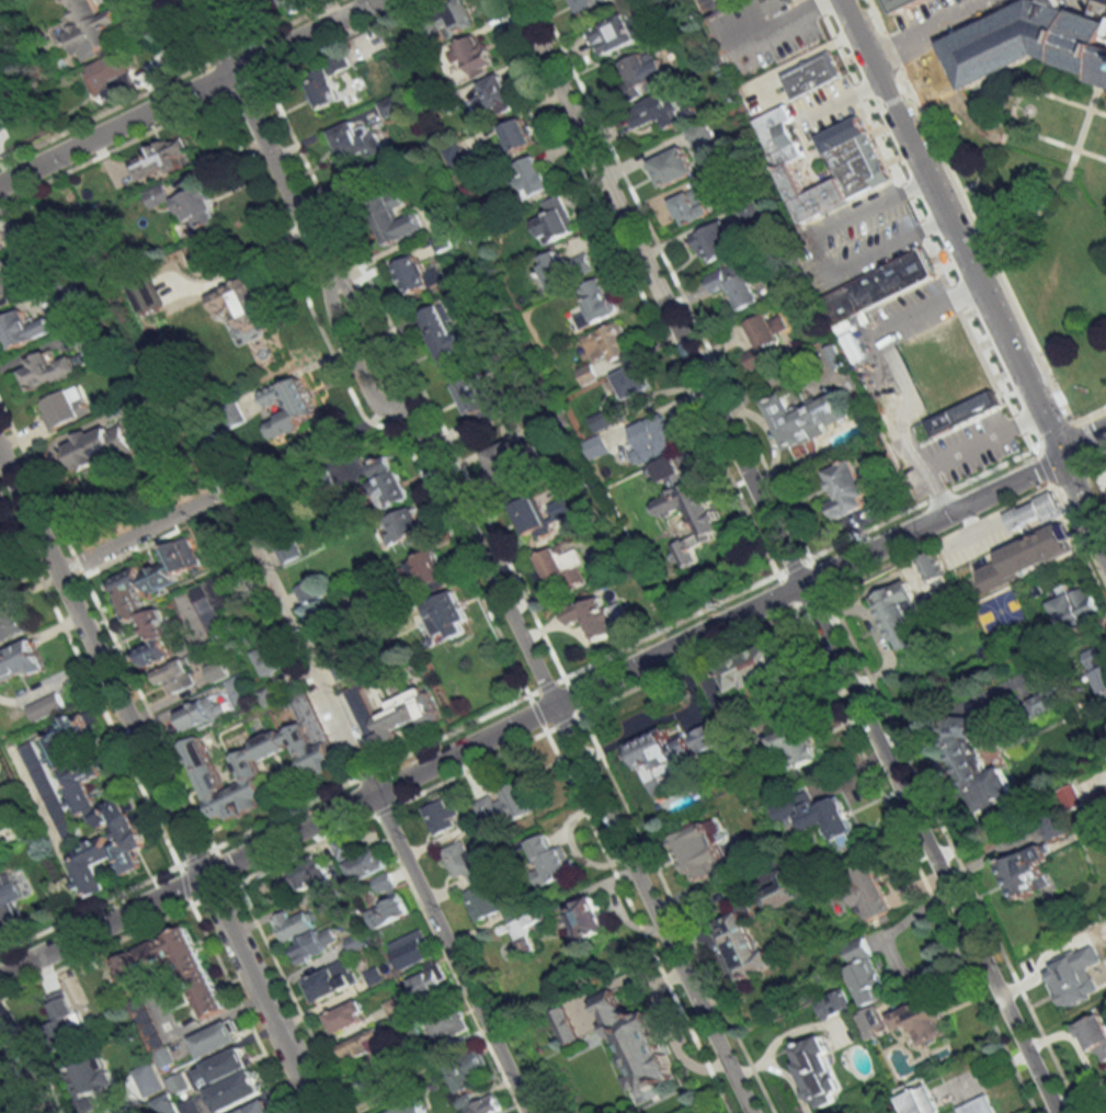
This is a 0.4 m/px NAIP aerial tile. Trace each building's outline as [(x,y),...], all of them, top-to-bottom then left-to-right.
[(77,62),(119,43),(112,28),(122,23),(116,9),(101,16),(94,0),(71,0),(69,1),(79,23),(62,30),(77,62)] [(285,15),(308,6),(305,0),(279,0),(285,15)] [(476,26),(467,0),(449,0),(444,2),(454,33),(476,26)] [(582,18),(608,4),(606,0),(572,0),(582,18)] [(898,10),(918,0),(893,0),(898,10)] [(965,86),(1035,50),(1053,57),(1052,59),(1092,72),(1091,78),(1105,83),(1105,0),(1093,0),(1088,13),(1058,3),(1046,0),(1023,0),(942,39),(965,86)] [(590,31),(601,56),(649,35),(638,10),(590,31)] [(473,76),(496,66),(480,33),(458,44),(473,76)] [(640,86),(666,75),(655,48),(620,63),(628,83),(617,87),(623,100),(642,92),(640,86)] [(842,79),(830,50),(779,72),(791,100),(842,79)] [(107,99),(138,87),(124,52),(83,68),(94,97),(104,93),(107,99)] [(332,74),(351,67),(346,55),(304,70),(318,109),(342,100),(332,74)] [(516,107),(502,74),(480,83),(485,95),(473,100),(480,116),(490,111),(492,116),(516,107)] [(666,130),(699,115),(692,102),(681,107),(673,89),(633,107),(642,126),(660,117),(666,130)] [(379,102),(385,117),(408,107),(402,93),(379,102)] [(753,120),(799,224),(892,183),(862,115),(818,135),(838,179),(804,194),(790,163),(806,156),(784,106),(753,120)] [(514,153),(535,143),(522,118),(501,128),(514,153)] [(331,131),(346,166),(382,149),(371,123),(358,129),(354,121),(331,131)] [(686,130),(692,147),(713,140),(707,123),(686,130)] [(138,183),(193,159),(182,134),(128,159),(138,183)] [(650,161),(662,188),(696,172),(684,145),(650,161)] [(512,168),(530,198),(552,185),(535,154),(512,168)] [(151,209),(171,201),(163,184),(144,193),(151,209)] [(219,220),(204,186),(175,198),(190,233),(219,220)] [(670,201),(683,227),(711,213),(697,187),(670,201)] [(383,245),(424,231),(418,213),(398,220),(394,208),(402,205),(398,191),(369,201),(383,245)] [(544,245),(576,231),(560,195),(540,204),(545,216),(534,221),(544,245)] [(690,237),(704,266),(738,249),(724,220),(690,237)] [(438,253),(453,246),(447,232),(432,239),(438,253)] [(939,278),(926,249),(819,294),(837,335),(857,327),(852,314),(939,278)] [(596,270),(588,252),(563,263),(558,250),(537,259),(551,290),(596,270)] [(425,273),(419,255),(397,263),(407,295),(445,282),(440,268),(425,273)] [(738,311),(760,302),(742,261),(720,271),(738,311)] [(16,269),(6,274),(2,265),(0,266),(0,301),(25,290),(16,269)] [(244,333),(273,321),(254,276),(210,294),(219,315),(234,308),(244,333)] [(589,312),(577,317),(581,328),(619,313),(604,276),(579,287),(589,312)] [(467,356),(446,302),(421,312),(443,366),(467,356)] [(9,350),(55,330),(50,318),(32,325),(25,309),(0,320),(0,327),(9,350)] [(751,371),(785,355),(775,334),(787,328),(782,316),(770,321),(767,314),(747,323),(758,347),(743,354),(751,371)] [(898,341),(950,464),(965,457),(968,463),(992,452),(968,394),(989,385),(959,315),(898,341)] [(610,363),(633,351),(618,322),(586,338),(596,360),(606,355),(610,363)] [(836,369),(846,366),(837,344),(827,348),(836,369)] [(31,392),(79,371),(72,354),(57,361),(52,350),(19,364),(31,392)] [(651,389),(639,365),(615,376),(627,400),(651,389)] [(316,412),(302,376),(260,392),(267,409),(282,403),(285,412),(264,420),(272,440),(307,426),(304,417),(316,412)] [(494,418),(477,376),(455,384),(472,426),(494,418)] [(49,430),(90,414),(78,386),(38,403),(49,430)] [(785,450),(854,421),(842,392),(794,411),(786,392),(765,401),(785,450)] [(665,413),(632,426),(638,441),(630,444),(637,462),(679,446),(665,413)] [(133,448),(121,420),(65,442),(77,470),(133,448)] [(526,479),(511,441),(485,451),(501,490),(526,479)] [(673,545),(674,554),(681,570),(700,562),(696,553),(696,546),(722,534),(721,523),(703,482),(686,483),(685,469),(677,453),(651,465),(660,485),(654,500),(661,517),(665,517),(684,509),(687,509),(699,534),(673,545)] [(411,498),(392,455),(371,464),(377,479),(371,482),(383,509),(411,498)] [(834,520),(872,503),(852,458),(823,471),(835,498),(826,502),(834,520)] [(1004,513),(1014,535),(1064,513),(1054,490),(1004,513)] [(513,508),(529,542),(552,531),(536,497),(513,508)] [(550,505),(556,518),(572,511),(566,498),(550,505)] [(387,546),(425,538),(419,510),(381,518),(387,546)] [(996,550),(1000,560),(978,569),(987,590),(1077,553),(1064,522),(996,550)] [(284,565),(303,555),(291,533),(272,543),(284,565)] [(200,565),(189,537),(161,548),(166,563),(143,573),(140,566),(111,578),(129,624),(140,619),(150,643),(138,648),(146,666),(176,654),(158,609),(146,614),(136,590),(148,585),(151,593),(181,580),(178,573),(200,565)] [(536,556),(548,583),(562,576),(567,588),(583,581),(577,568),(584,565),(577,548),(565,554),(561,545),(536,556)] [(419,595),(449,583),(436,550),(406,562),(419,595)] [(873,594),(897,653),(925,642),(916,622),(952,607),(943,584),(951,581),(939,550),(920,557),(934,592),(917,599),(910,580),(873,594)] [(190,588),(212,639),(226,633),(217,612),(230,606),(217,576),(190,588)] [(320,597),(311,580),(294,589),(303,606),(320,597)] [(1059,631),(1101,615),(1089,585),(1069,592),(1067,585),(1055,589),(1058,597),(1048,601),(1059,631)] [(446,629),(450,638),(473,628),(456,590),(422,605),(435,634),(446,629)] [(625,615),(620,602),(607,607),(602,594),(563,610),(570,626),(585,620),(594,643),(619,633),(613,619),(625,615)] [(29,632),(19,608),(0,617),(0,645),(29,632)] [(45,668),(33,640),(0,653),(0,686),(45,668)] [(719,666),(732,696),(790,671),(777,641),(719,666)] [(265,677),(286,666),(274,642),(252,653),(265,677)] [(1105,695),(1105,655),(1088,660),(1100,697),(1105,695)] [(196,684),(185,658),(154,671),(165,697),(196,684)] [(207,666),(214,683),(231,676),(225,659),(207,666)] [(346,690),(373,751),(399,740),(394,730),(419,720),(423,729),(440,721),(424,686),(387,703),(391,710),(376,717),(362,683),(346,690)] [(258,694),(267,708),(281,699),(272,684),(258,694)] [(1028,697),(1033,715),(1067,706),(1061,687),(1028,697)] [(65,707),(57,691),(27,707),(34,722),(65,707)] [(175,714),(184,733),(227,712),(218,693),(175,714)] [(184,744),(216,819),(229,814),(231,819),(272,801),(256,762),(298,745),(313,780),(340,768),(309,694),(291,701),(300,723),(253,743),(255,747),(234,756),(245,782),(227,790),(203,736),(184,744)] [(43,728),(75,819),(94,813),(100,829),(113,824),(120,842),(114,844),(107,837),(71,850),(78,870),(75,873),(83,894),(88,899),(106,893),(96,864),(117,857),(123,875),(143,868),(137,850),(144,847),(126,797),(100,807),(95,802),(87,780),(101,775),(99,768),(80,750),(80,749),(100,728),(93,710),(43,728)] [(747,734),(737,711),(690,731),(700,754),(747,734)] [(977,812),(984,812),(1016,797),(1002,766),(993,770),(988,770),(975,743),(975,716),(945,716),(944,743),(977,812)] [(770,738),(777,754),(788,749),(797,769),(821,757),(803,721),(770,738)] [(628,744),(653,798),(669,790),(663,777),(699,760),(687,735),(673,742),(666,727),(628,744)] [(59,835),(73,829),(39,741),(24,747),(59,835)] [(533,811),(523,782),(474,800),(484,829),(533,811)] [(771,806),(778,823),(799,815),(806,832),(827,823),(838,850),(859,842),(841,796),(815,806),(809,791),(771,806)] [(422,808),(433,834),(459,824),(448,797),(422,808)] [(1072,833),(1063,809),(1041,817),(1050,841),(1072,833)] [(730,867),(709,820),(672,837),(693,883),(730,867)] [(574,872),(561,845),(553,849),(546,834),(528,842),(542,873),(535,876),(540,888),(574,872)] [(332,845),(340,861),(356,853),(348,837),(332,845)] [(484,875),(466,838),(441,850),(455,879),(466,873),(470,881),(484,875)] [(998,863),(1015,901),(1052,885),(1041,858),(1051,854),(1046,842),(998,863)] [(345,865),(355,883),(387,866),(378,848),(345,865)] [(296,891),(329,876),(321,858),(288,873),(296,891)] [(846,874),(864,923),(892,912),(873,864),(846,874)] [(23,920),(16,902),(26,899),(13,868),(0,874),(0,927),(1,929),(23,920)] [(797,898),(783,868),(774,872),(779,884),(758,894),(767,912),(797,898)] [(409,914),(390,873),(372,881),(379,894),(388,890),(392,900),(366,911),(374,930),(409,914)] [(478,922),(500,909),(485,883),(463,895),(478,922)] [(607,928),(592,896),(566,907),(580,940),(607,928)] [(776,966),(768,948),(760,951),(747,920),(753,917),(748,905),(714,920),(741,982),(776,966)] [(530,933),(549,924),(541,909),(508,925),(522,954),(536,947),(530,933)] [(284,942),(316,927),(308,910),(293,917),(290,910),(273,919),(284,942)] [(301,964),(339,945),(329,925),(291,944),(301,964)] [(114,958),(124,983),(180,960),(190,985),(209,977),(187,927),(114,958)] [(402,971),(435,955),(422,929),(390,944),(402,971)] [(351,953),(369,944),(363,930),(345,940),(351,953)] [(493,940),(502,963),(518,956),(509,933),(493,940)] [(863,1007),(888,997),(864,937),(844,945),(852,966),(847,968),(863,1007)] [(1100,995),(1090,967),(1100,963),(1093,943),(1044,961),(1061,1009),(1100,995)] [(302,979),(312,1003),(358,984),(348,960),(302,979)] [(450,987),(439,963),(407,978),(418,1002),(450,987)] [(194,995),(206,1018),(225,1008),(213,985),(194,995)] [(815,1002),(824,1020),(854,1007),(845,988),(815,1002)] [(84,1032),(66,990),(45,999),(63,1041),(84,1032)] [(651,1009),(626,1019),(615,991),(595,999),(605,1025),(599,1027),(605,1041),(615,1036),(630,1075),(624,1077),(635,1104),(658,1095),(655,1087),(679,1078),(651,1009)] [(390,1018),(406,1010),(398,996),(383,1004),(390,1018)] [(949,1033),(934,996),(889,1014),(896,1031),(911,1025),(920,1045),(949,1033)] [(333,1033),(366,1019),(359,1000),(325,1015),(333,1033)] [(562,1046),(578,1041),(566,1007),(550,1012),(562,1046)] [(859,1014),(869,1039),(887,1032),(877,1007),(859,1014)] [(467,1026),(458,1008),(429,1023),(438,1041),(467,1026)] [(1099,1052),(1103,1061),(1105,1060),(1105,1017),(1104,1011),(1073,1024),(1087,1057),(1099,1052)] [(191,1038),(200,1058),(241,1040),(232,1020),(191,1038)] [(384,1038),(379,1027),(340,1045),(348,1063),(377,1049),(374,1043),(384,1038)] [(813,1110),(843,1100),(821,1035),(791,1046),(813,1110)] [(253,1065),(244,1045),(196,1067),(205,1087),(253,1065)] [(491,1073),(481,1050),(443,1067),(453,1090),(491,1073)] [(67,1072),(86,1112),(87,1112),(101,1106),(95,1093),(110,1087),(96,1058),(67,1072)] [(362,1091),(396,1083),(392,1068),(358,1077),(362,1091)] [(264,1095),(254,1070),(208,1088),(217,1112),(264,1095)] [(926,1084),(898,1096),(905,1112),(938,1112),(926,1084)] [(503,1111),(496,1095),(465,1107),(468,1112),(498,1112),(503,1111)] [(959,1112),(995,1112),(987,1095),(957,1108),(959,1112)] [(181,1112),(202,1112),(194,1096),(177,1104),(181,1112)] [(423,1098),(387,1112),(429,1112),(423,1098)] [(267,1100),(234,1112),(273,1112),(267,1100)] [(172,1103),(163,1108),(165,1112),(177,1112),(172,1103)]
